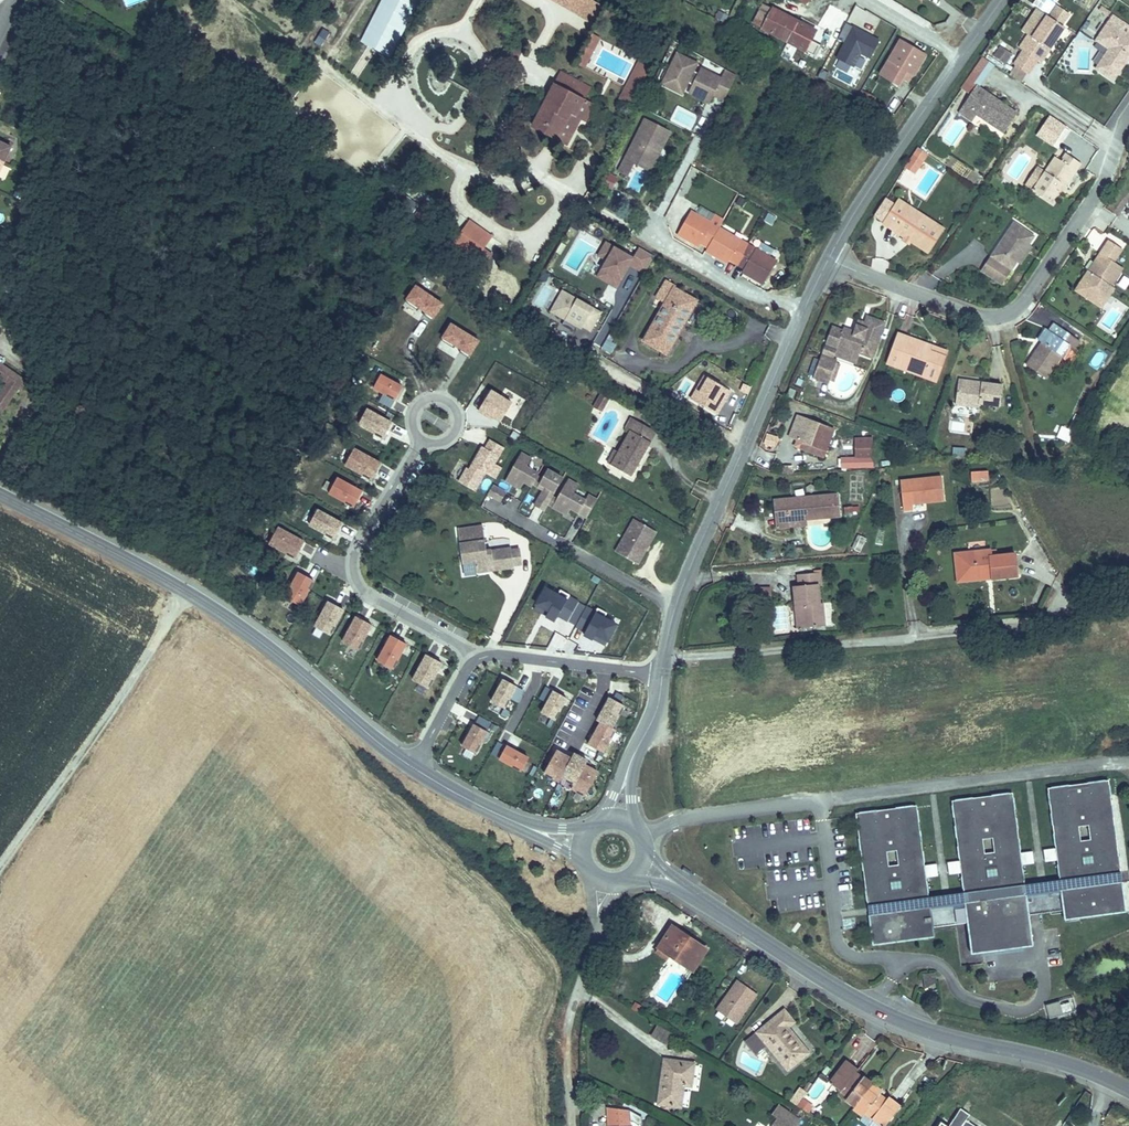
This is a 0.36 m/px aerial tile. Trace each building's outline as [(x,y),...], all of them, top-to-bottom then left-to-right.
[(593,23),(602,7),(589,0),(552,0),(593,23)] [(771,8),(763,4),(759,12),(767,16),(771,8)] [(1041,63),(1065,27),(1061,25),(1069,14),(1057,6),(1050,17),(1047,15),(1032,37),(1028,34),(1028,35),(1019,48),(1041,63)] [(816,31),(771,8),(767,16),(759,12),(753,24),(818,58),(823,49),(810,42),(816,31)] [(1032,37),(1047,15),(1037,9),(1023,31),(1028,35),(1028,34),(1032,37)] [(717,11),(715,18),(725,22),(727,14),(717,11)] [(1122,31),(1126,25),(1113,15),(1097,38),(1107,44),(1109,49),(1108,50),(1095,68),(1113,81),(1126,62),(1124,61),(1128,55),(1128,36),(1122,31)] [(316,43),(323,46),(329,33),(322,30),(316,43)] [(880,41),(859,30),(858,33),(852,30),(837,58),(853,67),(860,53),(870,58),(880,41)] [(577,63),(584,67),(599,39),(591,35),(577,63)] [(1107,44),(1097,38),(1096,40),(1109,49),(1107,44)] [(914,75),(925,55),(900,40),(880,75),(898,85),(902,78),(906,71),(914,75)] [(659,49),(652,46),(649,53),(655,57),(659,49)] [(1005,63),(1010,56),(999,49),(994,56),(1005,63)] [(696,64),(677,54),(662,84),(682,94),(687,82),(692,85),(690,90),(695,92),(700,90),(713,97),(714,95),(724,100),(736,75),(726,69),(721,79),(700,69),(698,73),(693,71),(696,64)] [(625,88),(636,93),(647,73),(642,70),(646,63),(640,60),(625,88)] [(647,73),(651,65),(646,63),(642,70),(647,73)] [(906,71),(902,78),(908,81),(912,74),(906,71)] [(583,100),(590,88),(561,73),(533,126),(557,139),(570,112),(575,115),(583,100)] [(1017,113),(1002,103),(1001,106),(996,103),(998,100),(976,86),(963,105),(975,113),(1004,133),(1017,113)] [(625,88),(620,99),(631,104),(636,93),(625,88)] [(695,92),(690,90),(688,92),(710,103),(713,97),(700,90),(695,92)] [(872,97),(864,93),(860,99),(869,104),(872,97)] [(594,105),(583,100),(575,115),(570,112),(557,139),(567,144),(581,118),(586,121),(594,105)] [(970,120),(975,113),(963,105),(958,112),(970,120)] [(1048,114),(1034,135),(1053,147),(1066,126),(1048,114)] [(645,119),(618,172),(627,176),(634,164),(637,157),(653,165),(660,152),(655,150),(657,145),(660,146),(668,130),(645,119)] [(655,150),(660,152),(670,131),(668,130),(660,146),(657,145),(655,150)] [(11,147),(0,142),(0,161),(4,163),(11,147)] [(915,174),(928,154),(917,147),(904,166),(915,174)] [(1055,189),(1060,183),(1063,185),(1065,187),(1081,163),(1066,153),(1061,161),(1055,157),(1045,172),(1033,190),(1051,203),(1059,191),(1055,189)] [(634,164),(650,172),(653,165),(637,157),(634,164)] [(1033,190),(1045,172),(1037,167),(1025,185),(1033,190)] [(911,239),(910,240),(911,241),(928,252),(943,229),(923,215),(919,221),(906,212),(909,207),(899,200),(884,223),(905,237),(905,238),(906,236),(911,239)] [(923,215),(909,207),(906,212),(919,221),(923,215)] [(707,248),(719,228),(691,211),(677,235),(699,247),(700,244),(707,248)] [(468,220),(452,244),(476,260),(492,235),(468,220)] [(1028,244),(1034,236),(1014,223),(991,256),(1011,270),(1016,262),(1023,252),(1028,244)] [(736,264),(748,244),(719,228),(706,251),(727,263),(729,260),(736,264)] [(1111,286),(1123,268),(1114,262),(1123,249),(1108,240),(1100,253),(1103,255),(1091,272),(1090,271),(1085,279),(1086,287),(1081,295),(1090,301),(1108,298),(1115,288),(1111,286)] [(654,256),(639,247),(632,258),(606,243),(599,255),(607,260),(598,277),(609,283),(610,281),(618,285),(624,274),(622,273),(624,268),(626,270),(630,264),(644,273),(654,256)] [(748,244),(736,264),(744,269),(742,272),(763,284),(777,261),(748,244)] [(1019,264),(1031,246),(1028,244),(1023,252),(1016,262),(1019,264)] [(1091,272),(1103,255),(1100,253),(1088,270),(1090,271),(1091,272)] [(1002,284),(1011,270),(991,256),(982,270),(1002,284)] [(1125,289),(1128,281),(1128,279),(1123,275),(1118,285),(1125,289)] [(1081,295),(1086,287),(1085,279),(1076,291),(1081,295)] [(675,286),(666,281),(657,298),(666,303),(675,286)] [(443,304),(416,286),(405,302),(418,310),(420,308),(425,311),(423,314),(432,320),(443,304)] [(675,286),(666,303),(644,341),(666,353),(697,299),(675,286)] [(601,313),(562,291),(551,312),(565,320),(562,325),(573,331),(576,326),(581,329),(583,327),(590,331),(601,313)] [(1101,308),(1108,298),(1090,301),(1101,308)] [(872,358),(884,323),(867,317),(865,323),(863,327),(857,325),(854,332),(844,328),(842,330),(832,326),(826,344),(827,344),(837,348),(838,345),(859,353),(872,358)] [(1046,379),(1069,345),(1074,349),(1079,341),(1054,323),(1049,331),(1046,329),(1038,340),(1042,343),(1044,344),(1040,351),(1037,349),(1026,365),(1046,379)] [(479,341),(451,324),(441,340),(454,348),(456,346),(461,349),(459,352),(468,358),(479,341)] [(945,357),(929,351),(930,346),(898,333),(887,363),(897,367),(899,362),(921,370),(919,375),(935,381),(945,357)] [(834,356),(837,348),(827,344),(823,354),(833,358),(834,356)] [(856,364),(859,353),(838,345),(834,356),(856,364)] [(946,352),(930,346),(929,351),(945,357),(946,352)] [(833,371),(836,363),(837,360),(833,358),(823,354),(822,354),(813,377),(829,383),(829,381),(833,382),(837,373),(833,371)] [(921,370),(899,362),(897,367),(919,375),(921,370)] [(7,383),(0,393),(0,412),(1,413),(25,380),(3,364),(1,366),(0,366),(0,378),(7,383)] [(702,374),(694,389),(696,390),(700,393),(709,378),(702,374)] [(403,387),(380,375),(374,387),(396,399),(403,387)] [(727,389),(709,378),(700,393),(696,390),(691,399),(717,414),(724,401),(721,399),(727,389)] [(999,406),(1002,385),(981,383),(981,387),(958,383),(955,404),(979,407),(979,404),(999,406)] [(792,398),(795,391),(790,388),(787,396),(792,398)] [(730,391),(727,389),(721,399),(724,401),(730,391)] [(512,403),(491,390),(479,410),(487,415),(488,413),(501,421),(512,403)] [(396,399),(384,393),(379,401),(391,408),(396,399)] [(610,398),(602,393),(594,407),(602,412),(610,398)] [(640,413),(647,417),(651,411),(643,407),(640,413)] [(367,410),(359,424),(384,438),(392,423),(367,410)] [(651,411),(647,417),(657,422),(660,416),(651,411)] [(833,430),(797,416),(790,436),(798,440),(825,450),(833,430)] [(608,463),(631,477),(642,458),(640,457),(642,453),(644,455),(651,442),(648,441),(654,431),(633,419),(627,429),(631,431),(619,452),(615,450),(608,463)] [(651,442),(657,432),(654,431),(648,441),(651,442)] [(774,446),(777,438),(767,435),(765,443),(774,446)] [(873,458),(873,438),(855,439),(855,458),(841,458),(841,468),(873,467),(873,466),(873,465),(873,458)] [(503,447),(490,440),(486,448),(483,447),(470,469),(467,468),(459,482),(474,491),(485,473),(496,479),(502,468),(494,463),(503,447)] [(825,450),(798,440),(796,446),(823,456),(825,450)] [(355,451),(347,465),(372,479),(380,464),(355,451)] [(521,453),(506,480),(517,487),(519,484),(522,486),(524,482),(532,486),(533,484),(537,476),(539,474),(527,467),(531,459),(521,453)] [(552,496),(563,479),(547,470),(542,479),(537,486),(544,490),(547,492),(545,495),(542,493),(535,506),(544,511),(548,504),(552,496)] [(988,479),(988,470),(971,472),(971,480),(988,479)] [(537,476),(533,484),(537,486),(542,479),(537,476)] [(944,500),(941,477),(900,481),(903,510),(913,509),(912,504),(944,500)] [(337,478),(329,493),(346,502),(349,503),(355,506),(362,492),(337,478)] [(557,499),(552,506),(564,513),(565,511),(569,512),(571,508),(587,517),(597,500),(588,495),(585,500),(573,494),(578,486),(568,480),(557,499)] [(493,485),(488,494),(500,502),(505,493),(493,485)] [(839,516),(837,495),(775,501),(776,512),(786,511),(787,518),(805,517),(805,519),(806,519),(839,516)] [(557,499),(552,496),(548,504),(552,506),(557,499)] [(534,508),(529,516),(536,521),(542,513),(534,508)] [(318,510),(310,525),(326,534),(330,535),(335,538),(343,524),(318,510)] [(806,519),(805,519),(805,517),(787,518),(786,511),(776,512),(777,526),(806,524),(806,519)] [(656,531),(634,519),(616,552),(637,564),(656,531)] [(483,526),(458,529),(462,564),(475,562),(477,573),(489,571),(488,566),(493,565),(493,571),(514,568),(513,566),(511,550),(511,547),(486,551),(483,526)] [(270,543),(296,558),(305,542),(278,527),(270,543)] [(842,551),(846,541),(839,538),(835,547),(842,551)] [(519,548),(511,550),(513,566),(522,565),(519,548)] [(1017,576),(1015,554),(997,556),(997,550),(990,551),(990,550),(960,553),(962,576),(992,573),(992,578),(1017,576)] [(962,576),(960,553),(954,554),(957,582),(992,578),(992,573),(962,576)] [(475,562),(462,564),(464,575),(477,573),(475,562)] [(286,597),(300,605),(314,580),(299,572),(286,597)] [(820,603),(818,585),(821,584),(820,572),(798,574),(799,585),(793,586),(795,606),(800,605),(802,627),(824,626),(822,603),(820,603)] [(1032,595),(1035,579),(1024,577),(1021,593),(1032,595)] [(549,611),(546,616),(555,621),(558,615),(568,621),(579,602),(569,596),(570,595),(561,590),(558,594),(546,587),(536,604),(549,611)] [(344,609),(329,601),(326,607),(324,610),(315,626),(329,634),(344,609)] [(772,607),(773,631),(794,631),(793,606),(772,607)] [(595,634),(608,641),(616,625),(604,618),(607,613),(598,608),(596,612),(586,607),(576,626),(585,631),(584,634),(593,639),(595,634)] [(357,617),(343,642),(357,650),(367,633),(368,630),(371,624),(357,617)] [(392,636),(378,661),(392,669),(402,652),(403,649),(406,643),(392,636)] [(427,655),(413,680),(428,688),(437,671),(439,668),(441,663),(427,655)] [(516,686),(504,679),(492,702),(504,708),(516,686)] [(539,698),(548,703),(554,691),(546,686),(539,698)] [(516,687),(509,698),(518,703),(524,691),(516,687)] [(566,698),(554,691),(542,713),(554,720),(566,698)] [(620,703),(624,696),(616,692),(613,699),(620,703)] [(613,699),(610,697),(602,713),(599,719),(598,721),(601,723),(593,737),(590,743),(589,745),(600,751),(598,754),(602,757),(605,753),(603,752),(618,724),(614,722),(624,705),(620,703),(613,699)] [(506,719),(510,711),(504,708),(500,716),(506,719)] [(479,716),(474,725),(487,732),(492,722),(479,716)] [(487,732),(474,725),(472,730),(470,733),(462,747),(475,754),(483,739),(486,740),(490,733),(487,732)] [(499,758),(506,746),(497,742),(490,753),(499,758)] [(499,758),(521,771),(528,759),(506,746),(499,758)] [(592,763),(574,753),(571,758),(556,750),(544,773),(559,782),(562,778),(573,784),(571,788),(585,796),(598,772),(593,769),(589,767),(590,765),(592,763)] [(916,805),(855,814),(867,904),(868,915),(871,945),(935,937),(934,928),(967,922),(971,953),(1033,945),(1029,916),(1064,911),(1065,920),(1125,913),(1122,882),(1120,871),(1108,779),(1046,787),(1060,880),(1025,885),(1012,792),(951,801),(963,894),(927,897),(916,805)] [(685,935),(672,926),(671,928),(684,937),(685,935)] [(706,949),(685,935),(684,937),(671,928),(659,947),(669,954),(692,970),(706,949)] [(667,959),(669,954),(659,947),(656,952),(667,959)] [(935,972),(922,973),(923,987),(936,986),(935,972)] [(737,980),(716,1009),(736,1023),(757,994),(737,980)] [(1073,998),(1045,1005),(1048,1018),(1077,1011),(1073,998)] [(793,1022),(784,1011),(765,1026),(774,1036),(787,1026),(787,1027),(793,1022)] [(665,1045),(672,1034),(657,1024),(650,1036),(665,1045)] [(806,1055),(796,1042),(798,1040),(787,1027),(787,1026),(774,1036),(765,1026),(746,1041),(756,1052),(767,1043),(788,1069),(806,1055)] [(808,1053),(798,1040),(796,1042),(806,1055),(808,1053)] [(691,1085),(694,1063),(668,1060),(665,1076),(662,1076),(660,1095),(659,1104),(680,1106),(683,1084),(691,1085)] [(870,1088),(871,1086),(861,1078),(855,1073),(858,1069),(847,1060),(830,1083),(840,1091),(841,1091),(842,1089),(849,1094),(846,1099),(855,1106),(853,1108),(863,1116),(865,1113),(867,1111),(873,1116),(871,1118),(881,1125),(883,1125),(900,1105),(889,1096),(886,1100),(879,1095),(870,1088)] [(873,1084),(863,1076),(861,1078),(871,1086),(873,1084)] [(879,1095),(882,1091),(873,1084),(870,1088),(879,1095)] [(846,1099),(849,1094),(842,1089),(841,1091),(840,1091),(835,1098),(842,1103),(843,1102),(846,1099)] [(803,1098),(805,1097),(798,1092),(793,1099),(800,1103),(803,1098)] [(813,1106),(803,1098),(800,1103),(798,1106),(808,1113),(813,1106)] [(779,1104),(772,1114),(778,1119),(789,1125),(793,1125),(799,1118),(779,1104)] [(966,1120),(970,1114),(960,1108),(951,1122),(952,1123),(951,1125),(976,1125),(966,1120)]
